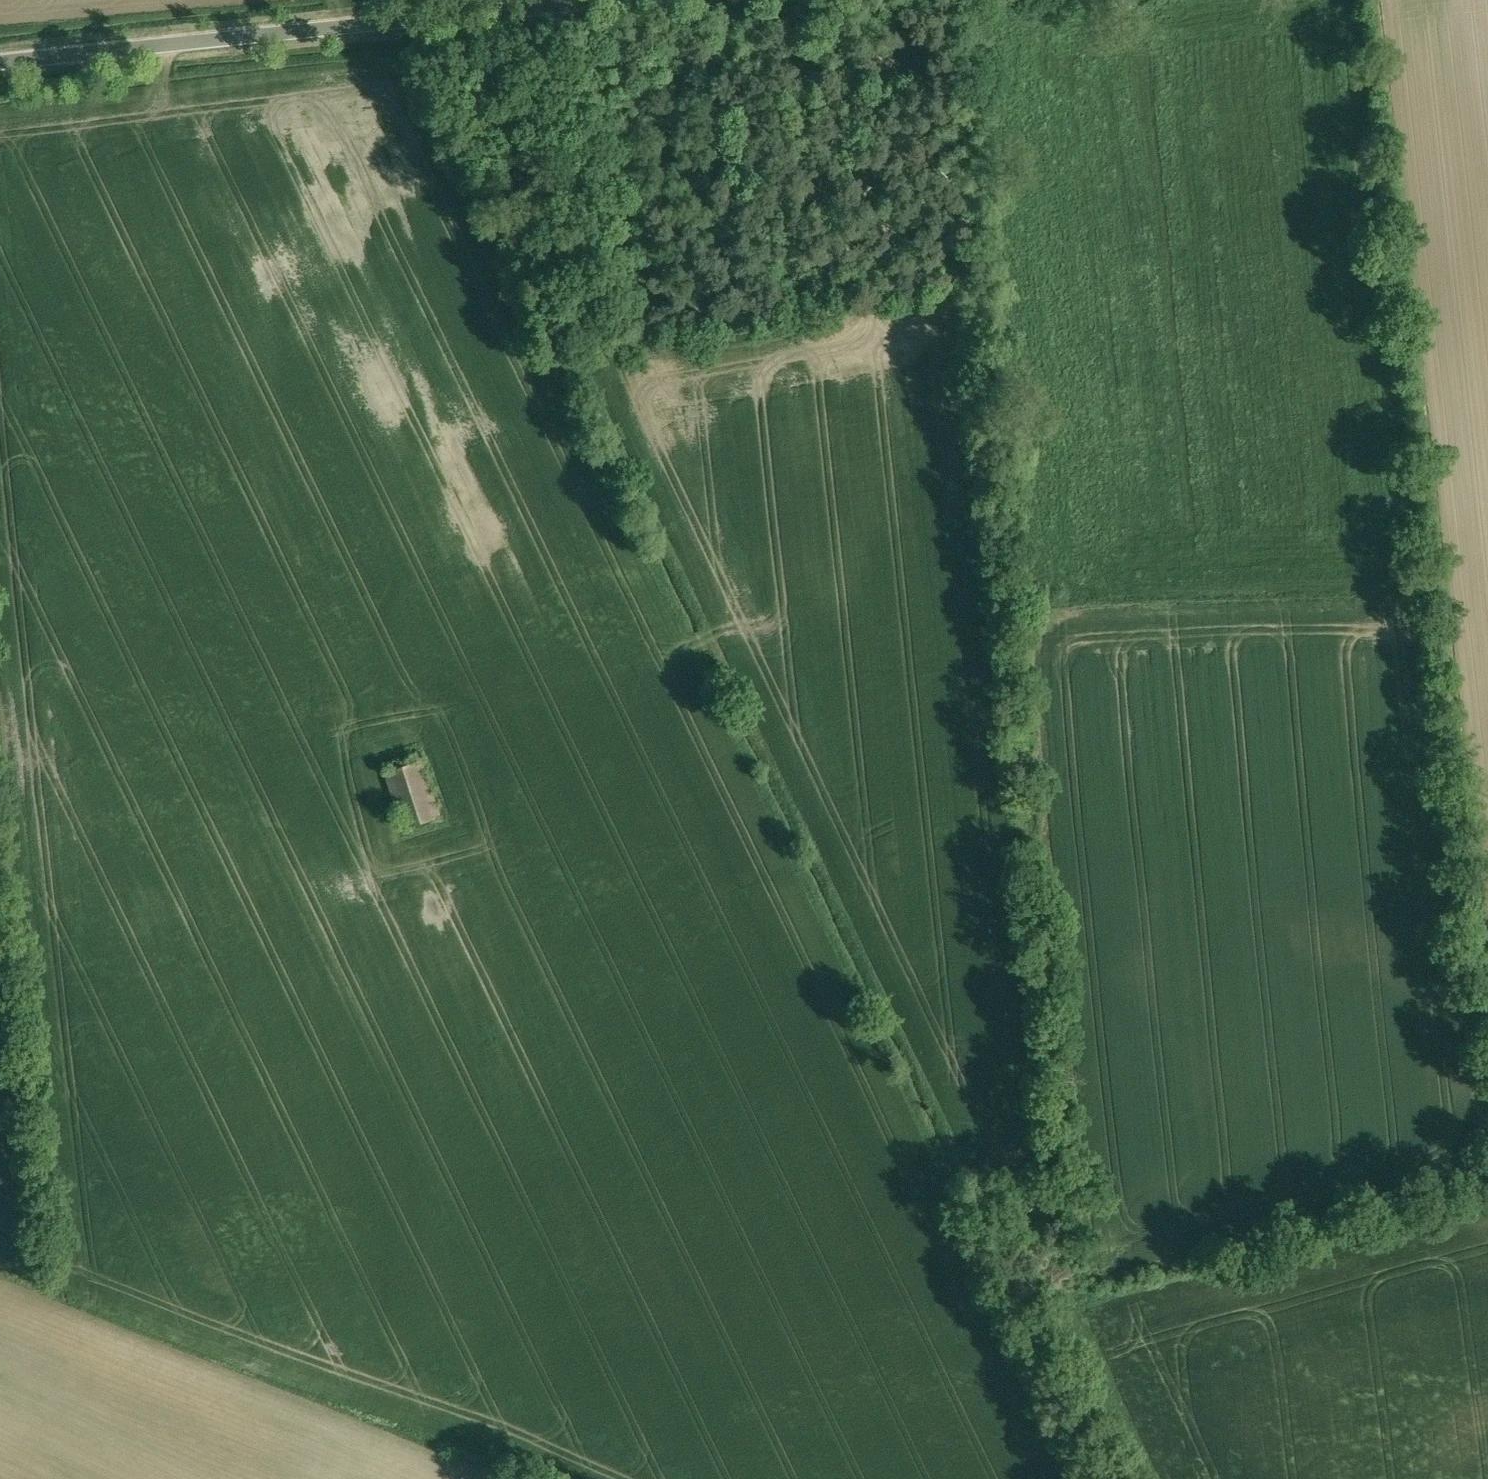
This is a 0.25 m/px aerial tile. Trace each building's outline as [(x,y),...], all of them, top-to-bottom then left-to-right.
[(418,760),(384,771),(403,829),(437,817),(418,760)]
